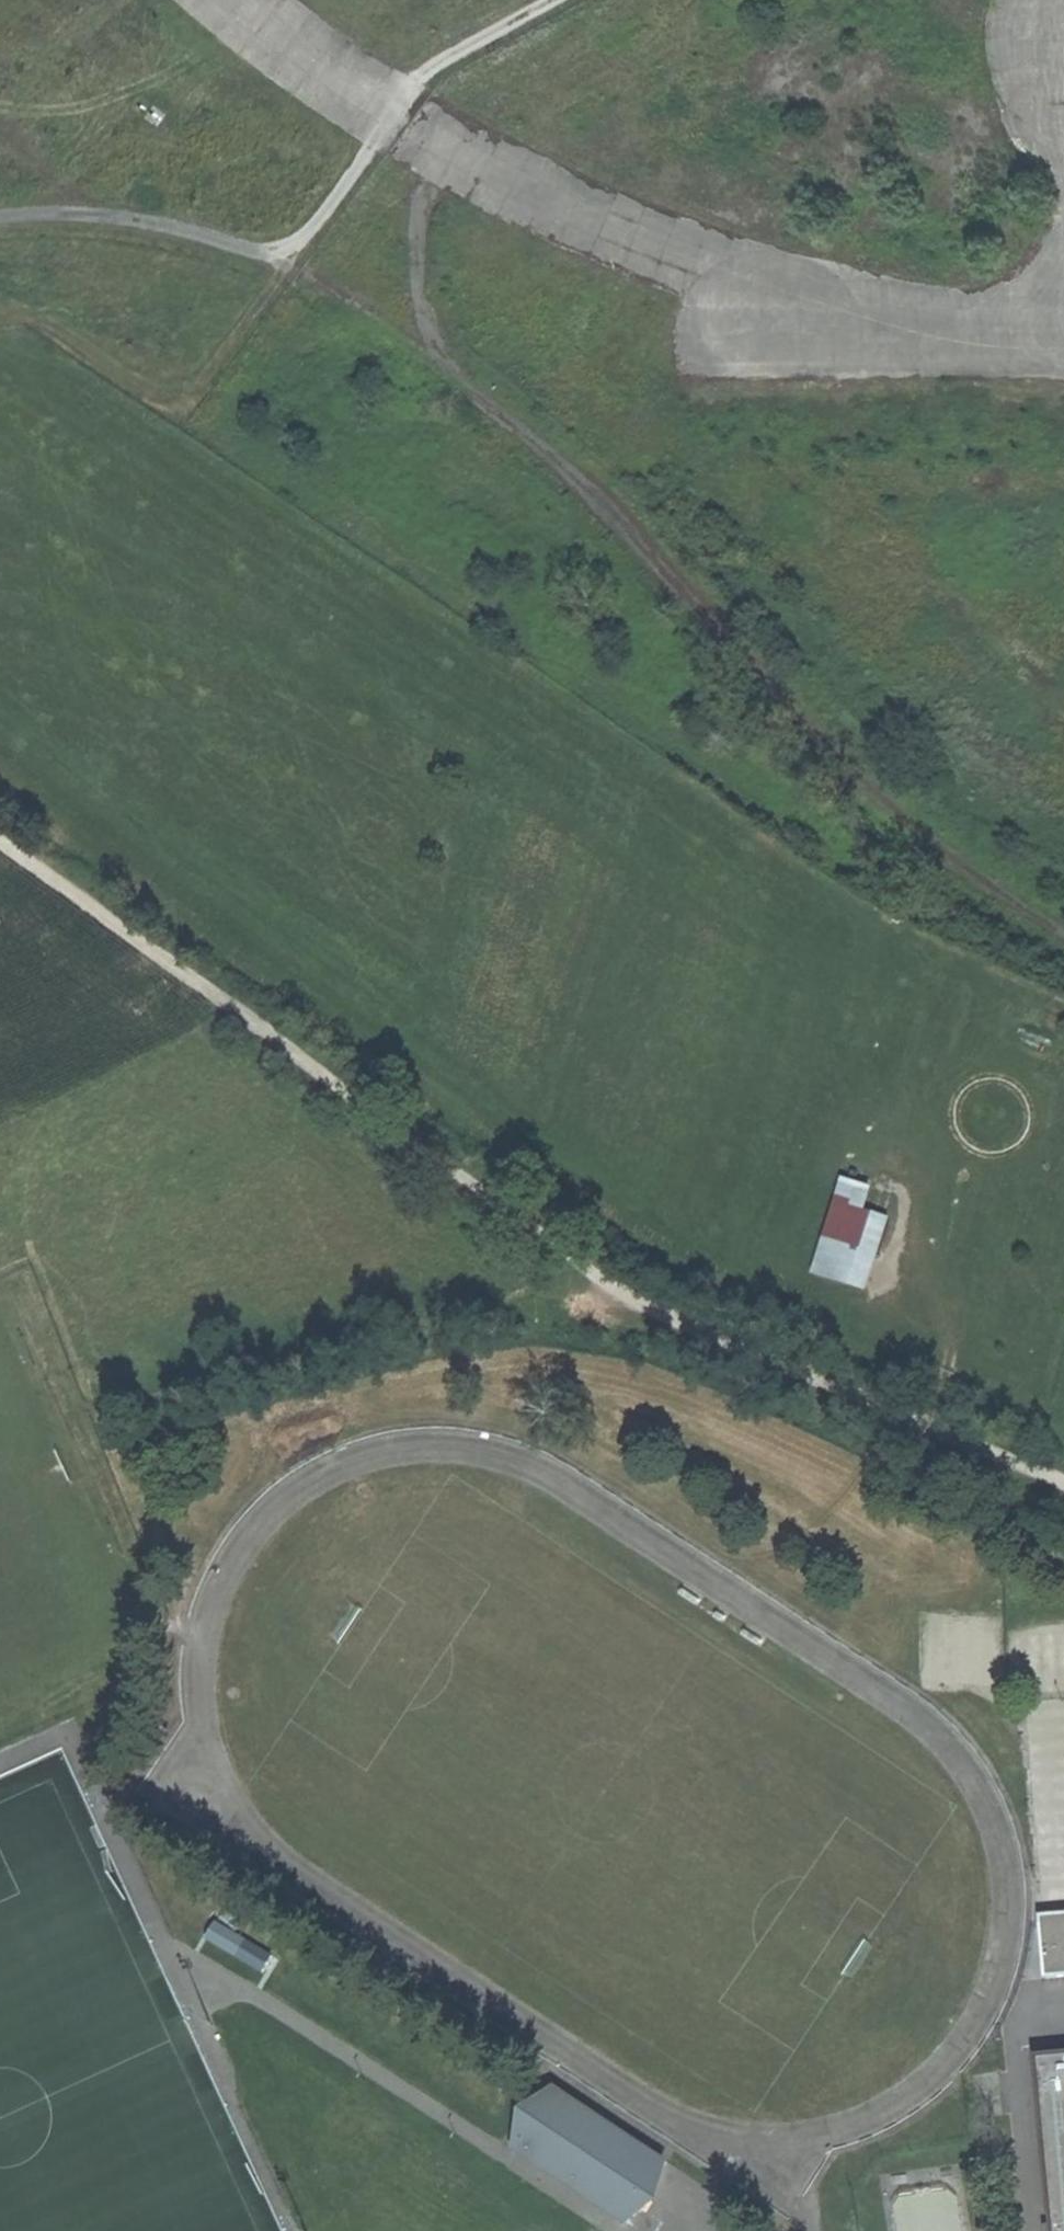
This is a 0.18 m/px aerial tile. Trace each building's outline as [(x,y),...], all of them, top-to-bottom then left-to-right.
[(818,1271),(869,1288),(891,1218),(861,1209),(868,1185),(846,1178),(818,1271)] [(1045,1915),(1051,1976),(1063,1974),(1063,1913),(1045,1915)] [(222,1918),(210,1937),(267,1972),(279,1953),(222,1918)] [(1041,2054),(1057,2230),(1063,2230),(1063,2052),(1041,2054)] [(547,2093),(539,2105),(612,2152),(596,2176),(636,2201),(659,2165),(547,2093)] [(621,2223),(636,2201),(596,2176),(612,2152),(539,2105),(514,2150),(621,2223)]
